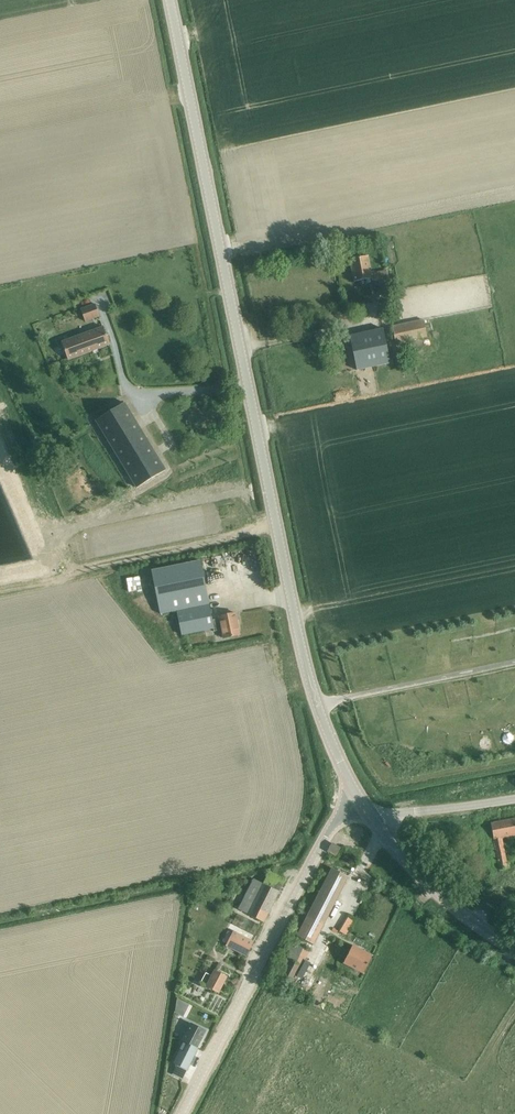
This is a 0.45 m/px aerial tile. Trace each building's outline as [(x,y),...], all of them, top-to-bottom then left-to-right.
[(367,257),(350,260),(354,282),(369,279),(369,282),(369,283),(388,279),(386,270),(371,273),(367,257)] [(85,322),(99,317),(94,304),(80,310),(85,322)] [(392,326),(396,344),(427,337),(423,320),(392,326)] [(68,359),(109,344),(103,327),(61,342),(68,359)] [(357,370),(390,363),(383,329),(350,336),(357,370)] [(136,488),(165,470),(125,403),(95,421),(136,488)] [(223,638),(239,635),(235,613),(219,616),(220,622),(216,623),(215,619),(212,620),(200,561),(151,571),(160,614),(176,611),(181,635),(213,629),(214,631),(222,630),(223,638)] [(129,579),(133,594),(145,591),(142,577),(129,579)] [(514,836),(514,819),(491,823),(499,870),(508,869),(502,838),(514,836)] [(335,855),(339,848),(332,844),(328,851),(335,855)] [(331,868),(295,939),(313,949),(348,877),(331,868)] [(272,872),(266,885),(283,892),(288,879),(272,872)] [(263,922),(278,892),(253,879),(237,909),(263,922)] [(228,931),(222,942),(226,944),(225,946),(246,957),(253,942),(233,931),(231,933),(228,931)] [(372,955),(352,946),(343,963),(363,973),(372,955)] [(290,981),(299,966),(291,961),(282,977),(290,981)] [(218,994),(227,977),(215,970),(211,977),(205,973),(200,983),(206,986),(206,987),(218,994)] [(177,1065),(172,1074),(182,1079),(187,1070),(198,1048),(197,1047),(205,1030),(191,1023),(185,1034),(182,1040),(184,1041),(173,1063),(177,1065)]
